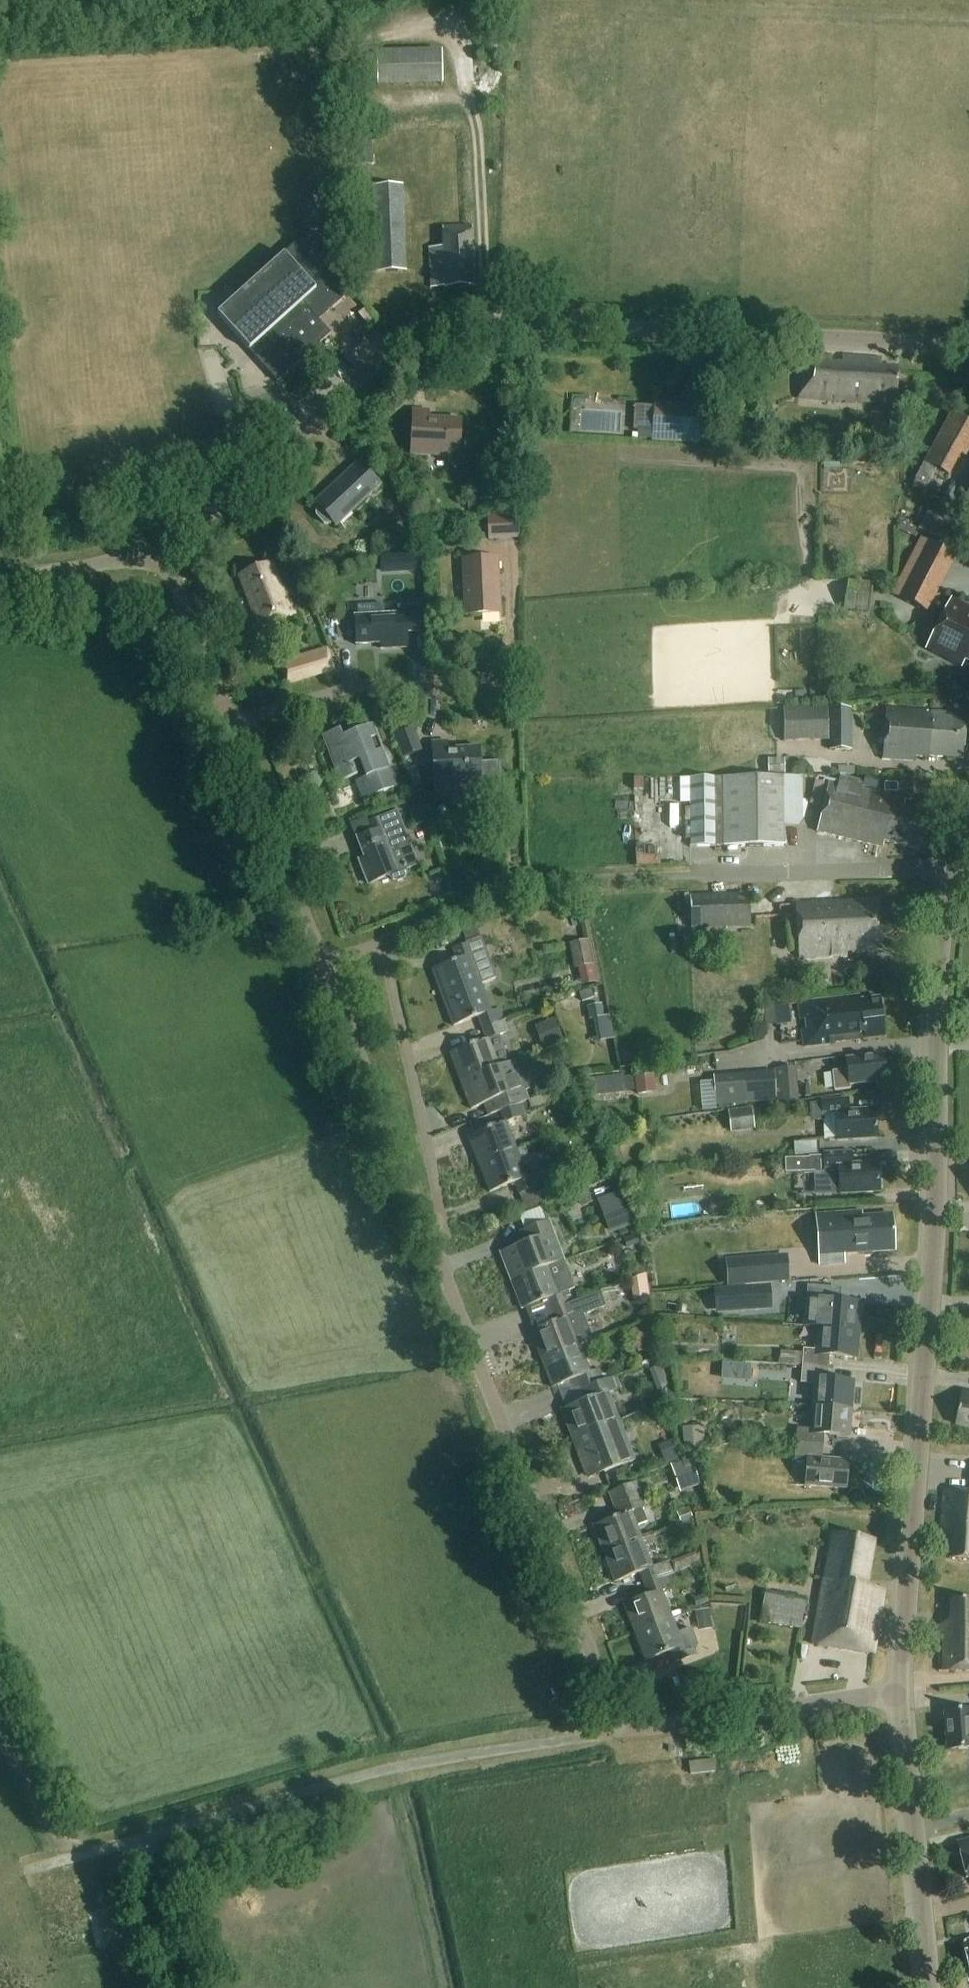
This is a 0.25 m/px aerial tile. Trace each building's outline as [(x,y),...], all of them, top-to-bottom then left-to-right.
[(377,53),(378,87),(443,85),(442,52),(377,53)] [(372,132),(354,132),(356,165),(373,164),(372,132)] [(332,175),(323,183),(328,190),(337,181),(332,175)] [(409,270),(404,185),(373,187),(378,271),(409,270)] [(477,286),(475,225),(445,226),(446,246),(431,247),(433,287),(477,286)] [(217,313),(250,349),(304,301),(321,320),(347,296),(331,278),(344,266),(312,229),(217,313)] [(304,301),(250,349),(278,381),(332,333),(321,320),(304,301)] [(832,357),(802,355),(798,398),(841,402),(841,400),(845,400),(845,402),(852,402),(852,400),(880,402),(880,405),(896,406),(898,370),(881,369),(881,359),(842,357),(842,365),(831,365),(832,357)] [(668,377),(667,386),(677,387),(678,377),(668,377)] [(634,407),(633,431),(652,431),(652,436),(696,437),(697,405),(654,404),(654,407),(634,407)] [(430,412),(413,411),(411,455),(428,456),(428,453),(459,454),(461,421),(429,419),(430,412)] [(943,426),(914,480),(927,487),(936,470),(949,477),(961,456),(968,440),(968,423),(950,413),(943,426)] [(869,414),(868,433),(887,435),(888,423),(884,422),(884,415),(869,414)] [(381,485),(359,462),(315,503),(319,507),(317,510),(316,516),(324,524),(330,524),(333,522),(337,526),(381,485)] [(479,481),(481,505),(498,504),(496,480),(479,481)] [(914,480),(911,486),(924,493),(927,487),(914,480)] [(467,502),(468,511),(479,510),(478,501),(467,502)] [(914,521),(921,525),(918,531),(940,542),(952,518),(931,507),(929,510),(921,506),(914,521)] [(517,515),(488,516),(489,540),(518,538),(517,515)] [(919,568),(903,599),(930,613),(960,555),(924,537),(910,564),(919,568)] [(500,614),(497,559),(463,560),(466,616),(500,614)] [(260,628),(294,615),(286,594),(283,595),(274,570),(268,572),(265,566),(239,576),(260,628)] [(848,581),(845,608),(870,610),(873,583),(848,581)] [(950,599),(925,650),(962,668),(966,661),(968,662),(968,609),(950,599)] [(420,632),(419,605),(401,606),(402,614),(355,617),(356,646),(381,645),(381,650),(407,649),(406,633),(420,632)] [(282,665),(288,684),(332,670),(326,651),(282,665)] [(827,708),(783,709),(783,742),(828,741),(827,708)] [(829,709),(829,750),(852,750),(851,708),(829,709)] [(946,713),(886,709),(883,759),(916,761),(916,756),(963,759),(966,717),(946,716),(946,713)] [(396,788),(389,770),(372,726),(342,738),(339,730),(322,737),(340,782),(357,775),(353,764),(359,761),(365,778),(356,782),(363,801),(396,788)] [(415,729),(395,736),(403,758),(423,751),(415,729)] [(434,787),(482,785),(480,748),(448,750),(448,742),(431,743),(434,787)] [(768,760),(768,778),(785,777),(785,760),(768,760)] [(481,764),(482,794),(501,793),(499,763),(481,764)] [(416,767),(406,770),(416,797),(426,794),(416,767)] [(785,777),(768,778),(692,778),(692,847),(716,847),(784,847),(784,827),(804,827),(804,791),(804,777),(785,777)] [(879,791),(881,781),(868,778),(865,788),(879,791)] [(815,782),(811,806),(820,807),(824,784),(815,782)] [(905,801),(829,783),(817,831),(883,847),(884,841),(919,850),(928,812),(904,806),(905,801)] [(403,803),(399,795),(384,801),(387,809),(403,803)] [(418,799),(407,803),(416,825),(427,821),(418,799)] [(368,885),(389,877),(392,880),(398,882),(402,880),(405,876),(405,870),(416,866),(395,813),(369,823),(372,833),(358,839),(366,859),(358,862),(368,885)] [(691,929),(750,926),(749,894),(689,897),(691,929)] [(881,948),(878,900),(796,905),(799,959),(846,955),(846,953),(855,952),(855,950),(881,948)] [(432,970),(443,998),(481,984),(497,979),(481,937),(465,943),(465,945),(453,949),(457,961),(432,970)] [(590,942),(570,945),(575,970),(595,966),(590,942)] [(491,1012),(481,984),(443,998),(453,1026),(478,1017),(482,1028),(504,1020),(500,1009),(491,1012)] [(591,989),(579,994),(582,1003),(594,998),(591,989)] [(802,1036),(804,1047),(884,1038),(879,998),(860,1000),(860,996),(774,1007),(776,1025),(788,1024),(790,1038),(802,1036)] [(590,1003),(592,1024),(608,1022),(606,1001),(590,1003)] [(498,1066),(507,1063),(497,1036),(508,1032),(504,1020),(482,1028),(487,1039),(450,1053),(461,1081),(498,1067),(498,1066)] [(563,1041),(557,1027),(537,1035),(543,1048),(563,1041)] [(886,1081),(883,1055),(846,1059),(847,1071),(833,1072),(835,1091),(850,1089),(850,1085),(886,1081)] [(498,1067),(461,1081),(471,1109),(486,1104),(490,1115),(500,1112),(522,1103),(529,1101),(526,1092),(530,1090),(522,1071),(518,1073),(514,1061),(507,1063),(498,1066),(498,1067)] [(774,1072),(714,1077),(716,1106),(776,1100),(776,1105),(799,1103),(796,1067),(774,1069),(774,1072)] [(586,1079),(588,1097),(626,1094),(624,1075),(586,1079)] [(635,1078),(637,1096),(656,1093),(654,1075),(635,1078)] [(548,1096),(528,1103),(531,1111),(551,1104),(548,1096)] [(837,1140),(877,1138),(875,1110),(848,1111),(848,1099),(821,1101),(822,1116),(835,1115),(837,1140)] [(526,1115),(522,1103),(500,1112),(503,1121),(504,1123),(506,1122),(506,1123),(526,1115)] [(728,1111),(731,1133),(754,1129),(751,1108),(728,1111)] [(504,1123),(468,1136),(478,1164),(516,1151),(506,1123),(506,1122),(504,1123)] [(816,1143),(793,1144),(794,1157),(817,1155),(816,1143)] [(526,1147),(516,1151),(478,1164),(489,1193),(514,1183),(518,1194),(539,1186),(535,1175),(527,1178),(522,1167),(532,1163),(526,1147)] [(815,1195),(826,1194),(879,1192),(878,1163),(851,1165),(851,1153),(824,1154),(825,1173),(814,1173),(815,1195)] [(785,1174),(821,1172),(820,1157),(809,1157),(809,1159),(785,1160),(785,1174)] [(588,1190),(576,1195),(579,1204),(591,1200),(588,1190)] [(622,1191),(597,1200),(610,1235),(635,1225),(622,1191)] [(744,1199),(727,1201),(729,1214),(746,1212),(744,1199)] [(861,1217),(861,1212),(817,1215),(821,1268),(845,1266),(844,1254),(894,1250),(892,1215),(861,1217)] [(500,1253),(511,1281),(564,1261),(565,1261),(550,1221),(520,1232),(525,1244),(500,1253)] [(635,1235),(624,1238),(627,1248),(638,1244),(635,1235)] [(789,1282),(787,1254),(742,1258),(743,1274),(727,1275),(728,1287),(789,1282)] [(564,1261),(511,1281),(522,1309),(546,1300),(551,1312),(572,1303),(568,1292),(574,1289),(564,1261)] [(647,1275),(637,1278),(641,1300),(650,1298),(647,1275)] [(750,1286),(738,1287),(740,1310),(752,1309),(750,1286)] [(820,1305),(818,1328),(858,1331),(860,1303),(833,1301),(834,1289),(808,1287),(807,1304),(820,1305)] [(533,1330),(530,1332),(541,1360),(579,1346),(593,1340),(583,1316),(606,1308),(600,1293),(572,1303),(551,1312),(555,1322),(533,1330)] [(649,1325),(646,1326),(635,1330),(631,1331),(638,1353),(656,1347),(649,1325)] [(779,1364),(802,1366),(828,1368),(829,1356),(856,1358),(858,1331),(818,1328),(816,1351),(803,1350),(803,1353),(787,1352),(786,1365),(779,1364)] [(579,1346),(541,1360),(552,1388),(577,1378),(581,1389),(603,1382),(598,1370),(590,1373),(579,1346)] [(724,1363),(723,1379),(750,1381),(752,1365),(724,1363)] [(802,1366),(779,1364),(778,1378),(801,1379),(800,1383),(814,1384),(812,1407),(852,1410),(854,1382),(827,1380),(828,1368),(802,1366)] [(561,1410),(572,1438),(609,1424),(618,1421),(608,1394),(621,1388),(617,1377),(603,1382),(581,1389),(586,1401),(561,1410)] [(662,1403),(672,1399),(666,1385),(656,1389),(662,1403)] [(961,1392),(956,1423),(968,1425),(968,1394),(961,1392)] [(850,1437),(852,1410),(812,1407),(810,1429),(797,1428),(796,1445),(822,1447),(823,1435),(850,1437)] [(675,1411),(676,1424),(687,1422),(686,1409),(675,1411)] [(609,1424),(572,1438),(583,1466),(607,1457),(612,1468),(633,1460),(629,1448),(620,1452),(611,1429),(620,1425),(618,1421),(609,1424)] [(702,1427),(682,1429),(684,1449),(704,1447),(702,1427)] [(673,1440),(662,1444),(669,1464),(680,1460),(673,1440)] [(821,1459),(822,1447),(796,1445),(794,1461),(807,1462),(806,1486),(846,1489),(848,1461),(821,1459)] [(671,1465),(680,1491),(700,1483),(691,1458),(671,1465)] [(628,1468),(616,1473),(620,1485),(633,1480),(628,1468)] [(604,1554),(642,1540),(637,1527),(648,1522),(642,1509),(646,1507),(636,1483),(609,1494),(618,1517),(593,1526),(604,1554)] [(950,1549),(949,1558),(968,1560),(968,1492),(945,1490),(941,1535),(951,1536),(950,1549)] [(690,1509),(678,1514),(683,1526),(695,1522),(690,1509)] [(874,1541),(833,1534),(826,1579),(824,1579),(813,1645),(873,1654),(883,1590),(866,1587),(874,1541)] [(639,1573),(644,1584),(666,1576),(661,1565),(653,1568),(642,1540),(604,1554),(615,1583),(639,1573)] [(623,1605),(634,1633),(672,1619),(662,1591),(670,1588),(666,1576),(644,1584),(648,1595),(623,1605)] [(761,1616),(801,1629),(809,1601),(770,1588),(761,1616)] [(705,1595),(693,1599),(696,1608),(708,1604),(705,1595)] [(951,1599),(951,1618),(938,1624),(938,1670),(968,1670),(968,1599),(951,1599)] [(708,1609),(695,1612),(698,1632),(712,1630),(708,1609)] [(696,1655),(694,1649),(698,1647),(691,1629),(678,1634),(672,1619),(634,1633),(645,1661),(670,1652),(674,1663),(696,1655)] [(943,1711),(946,1749),(968,1747),(968,1709),(943,1711)] [(714,1759),(689,1762),(690,1774),(715,1771),(714,1759)] [(956,1841),(965,1876),(968,1875),(968,1838),(956,1841)]
